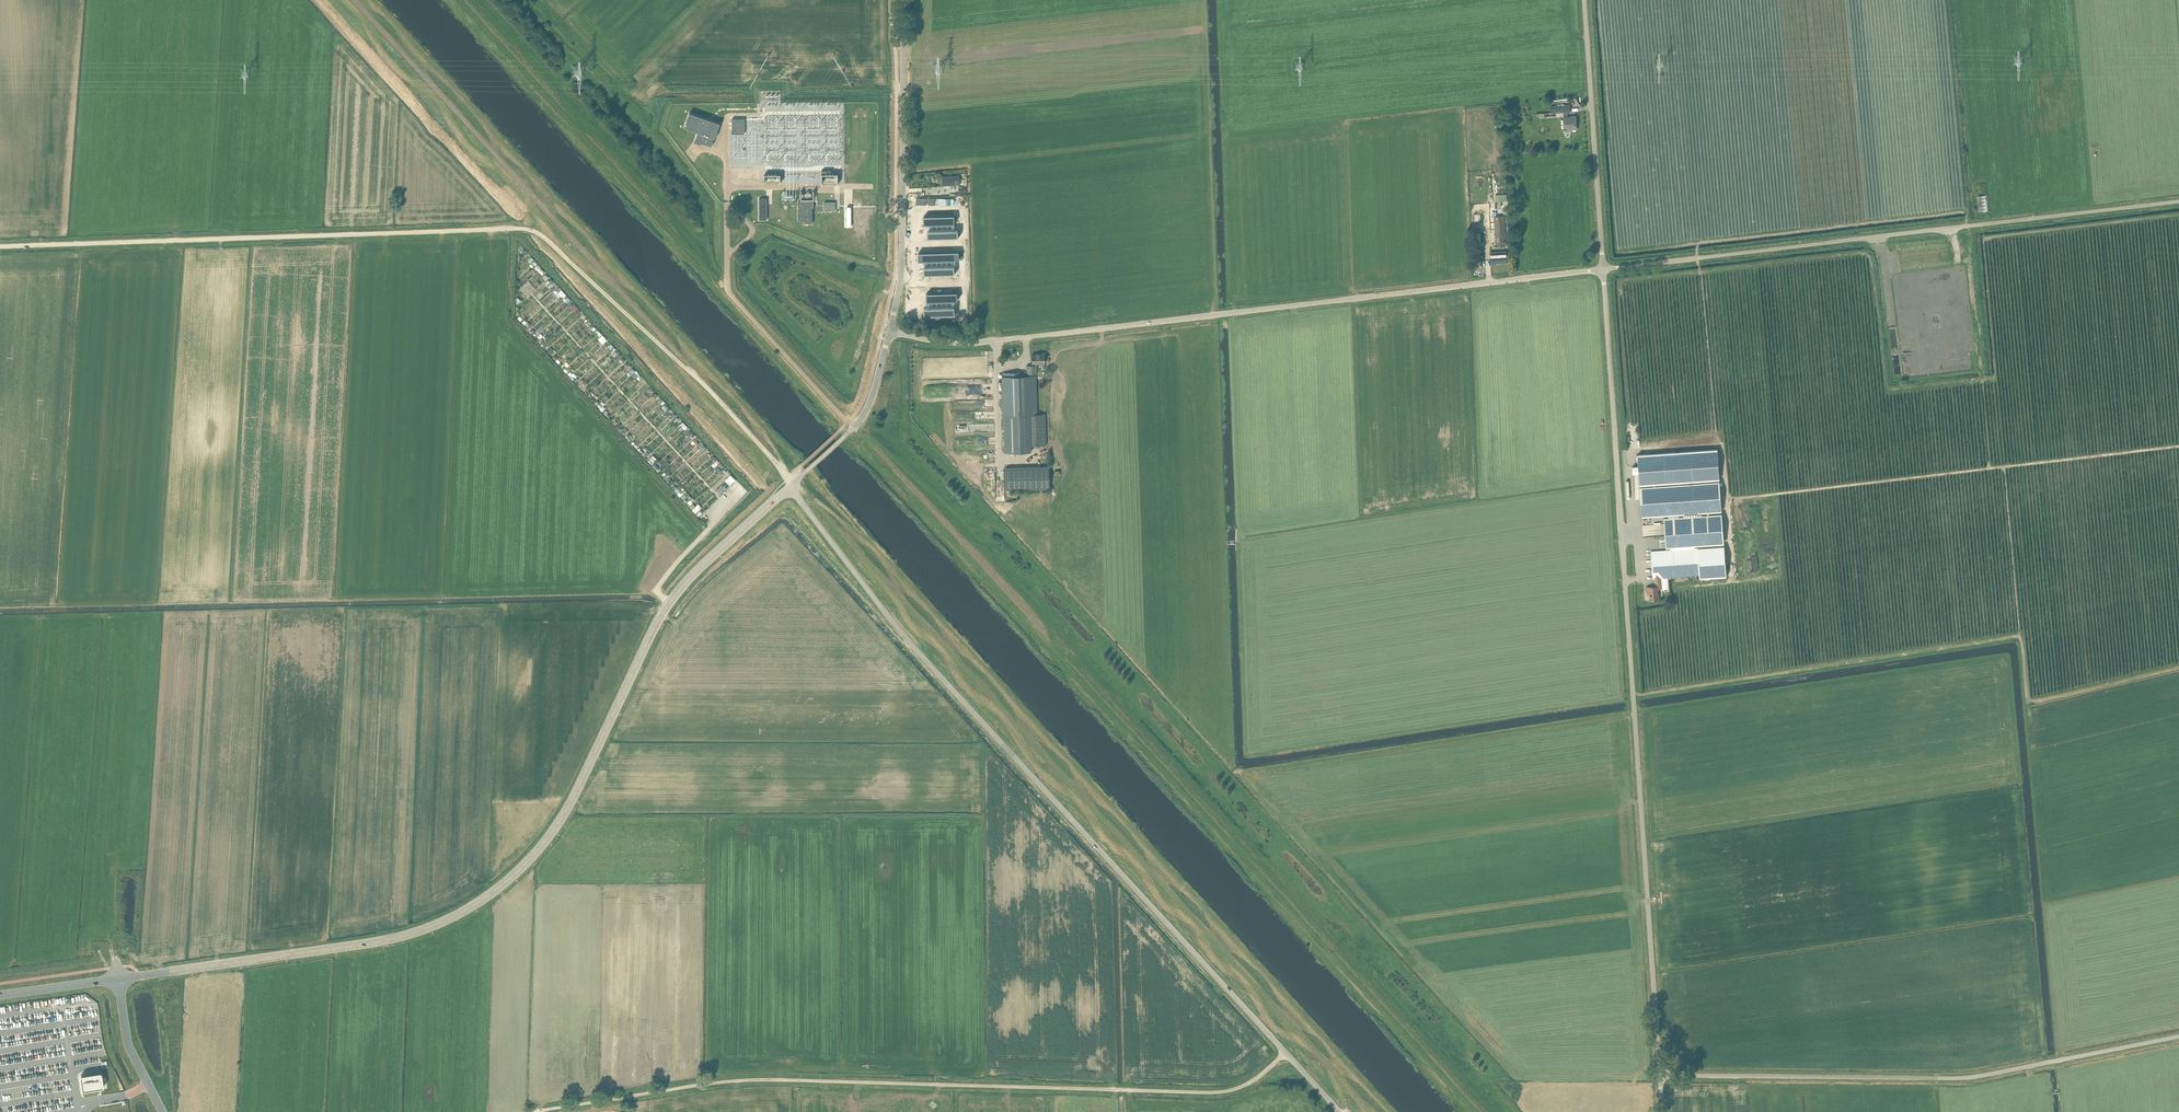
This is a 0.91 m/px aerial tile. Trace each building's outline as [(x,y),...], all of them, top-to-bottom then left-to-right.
[(1570,105),(1554,106),(1550,106),(1550,113),(1563,112),(1564,117),(1563,117),(1564,132),(1570,132),(1570,130),(1577,129),(1576,116),(1568,117),(1567,112),(1570,112),(1570,105)] [(689,113),(690,113),(685,127),(684,127),(684,128),(698,132),(694,142),(701,145),(702,143),(712,146),(713,141),(714,138),(715,138),(720,124),(689,113)] [(745,118),(732,118),(733,133),(745,133),(745,118)] [(822,174),(822,186),(838,186),(838,174),(831,174),(831,171),(822,171),(822,174)] [(780,175),(764,175),(764,184),(780,184),(780,175)] [(943,186),(948,185),(960,185),(959,176),(943,177),(943,186)] [(801,198),(801,191),(802,191),(801,191),(801,200),(801,201),(798,201),(798,222),(804,222),(804,223),(812,223),(812,208),(814,208),(814,202),(817,202),(816,195),(814,195),(814,190),(813,190),(813,191),(813,198),(801,198)] [(1987,211),(1987,206),(1986,196),(1977,196),(1978,206),(1979,212),(1987,211)] [(824,211),(835,210),(835,203),(824,203),(824,211)] [(955,216),(924,217),(925,225),(955,224),(955,216)] [(1496,247),(1506,246),(1504,216),(1494,217),(1496,247)] [(959,231),(928,232),(928,240),(959,239),(959,231)] [(959,252),(918,254),(919,262),(960,260),(959,252)] [(1507,262),(1507,257),(1506,254),(1491,255),(1491,258),(1492,264),(1495,264),(1496,264),(1496,263),(1507,262)] [(535,267),(542,275),(545,272),(539,264),(535,267)] [(955,267),(924,268),(924,276),(955,275),(955,267)] [(569,303),(572,300),(563,290),(560,292),(569,303)] [(957,291),(926,292),(927,300),(957,299),(957,291)] [(525,311),(526,313),(530,309),(529,308),(533,304),(530,300),(519,310),(522,314),(525,311)] [(576,304),(574,306),(572,303),(569,306),(577,316),(582,311),(576,304)] [(955,306),(924,307),(924,315),(955,314),(955,306)] [(615,348),(611,352),(619,360),(623,356),(615,348)] [(1027,372),(1003,373),(1004,416),(1005,453),(1031,452),(1031,446),(1030,415),(1029,415),(1027,415),(1027,414),(1026,374),(1036,374),(1037,374),(1036,365),(1036,363),(1045,363),(1044,359),(1044,353),(1039,353),(1039,355),(1032,355),(1032,363),(1033,363),(1033,365),(1027,366),(1027,372)] [(633,376),(638,381),(642,378),(637,372),(633,376)] [(609,400),(607,398),(598,406),(603,411),(606,408),(604,406),(609,400)] [(1044,414),(1030,415),(1031,446),(1035,446),(1046,445),(1045,414),(1044,414)] [(1670,550),(1673,550),(1672,547),(1723,543),(1721,515),(1684,517),(1684,513),(1721,511),(1719,482),(1690,484),(1690,482),(1720,479),(1717,449),(1638,455),(1639,466),(1632,467),(1633,474),(1639,473),(1640,485),(1669,483),(1669,485),(1641,487),(1643,516),(1680,514),(1680,517),(1665,518),(1667,547),(1670,547),(1670,550)] [(655,455),(647,461),(651,465),(658,459),(655,455)] [(1049,489),(1049,467),(1005,468),(1006,490),(1049,489)] [(678,493),(681,491),(674,484),(671,486),(678,493)] [(682,498),(683,500),(684,500),(686,503),(693,498),(689,493),(682,498)] [(694,497),(687,503),(696,513),(703,508),(699,504),(697,506),(693,502),(696,500),(694,497)] [(1673,550),(1670,550),(1651,551),(1653,578),(1654,578),(1655,587),(1647,587),(1648,592),(1650,592),(1650,600),(1659,600),(1658,589),(1662,589),(1661,578),(1700,575),(1700,578),(1726,576),(1724,546),(1673,550)] [(104,1068),(82,1071),(84,1087),(106,1084),(104,1068)]
